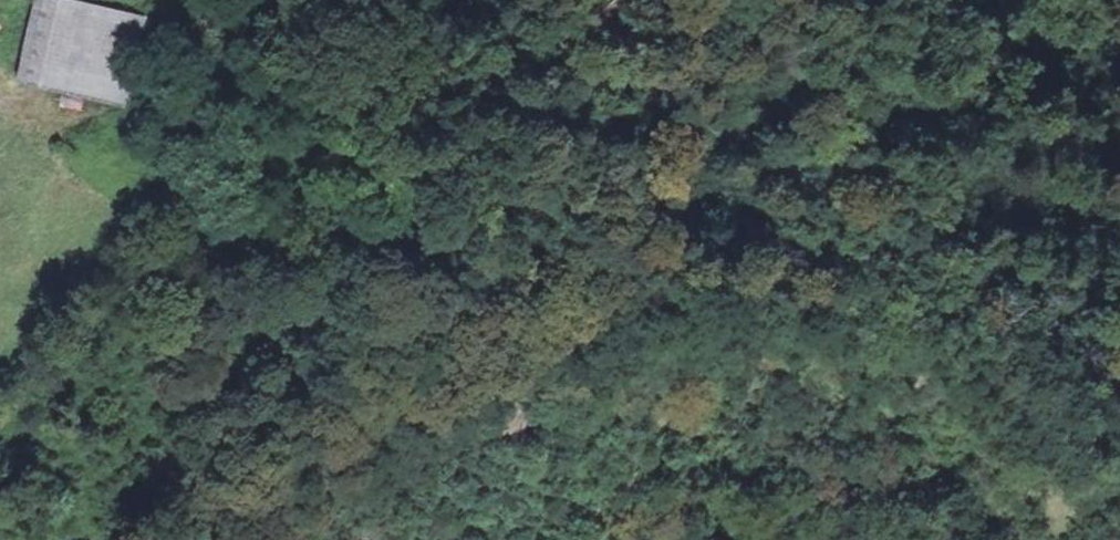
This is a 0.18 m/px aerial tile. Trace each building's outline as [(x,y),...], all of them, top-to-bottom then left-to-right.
[(80,0),(47,0),(32,80),(160,104),(176,18),(80,0)]
